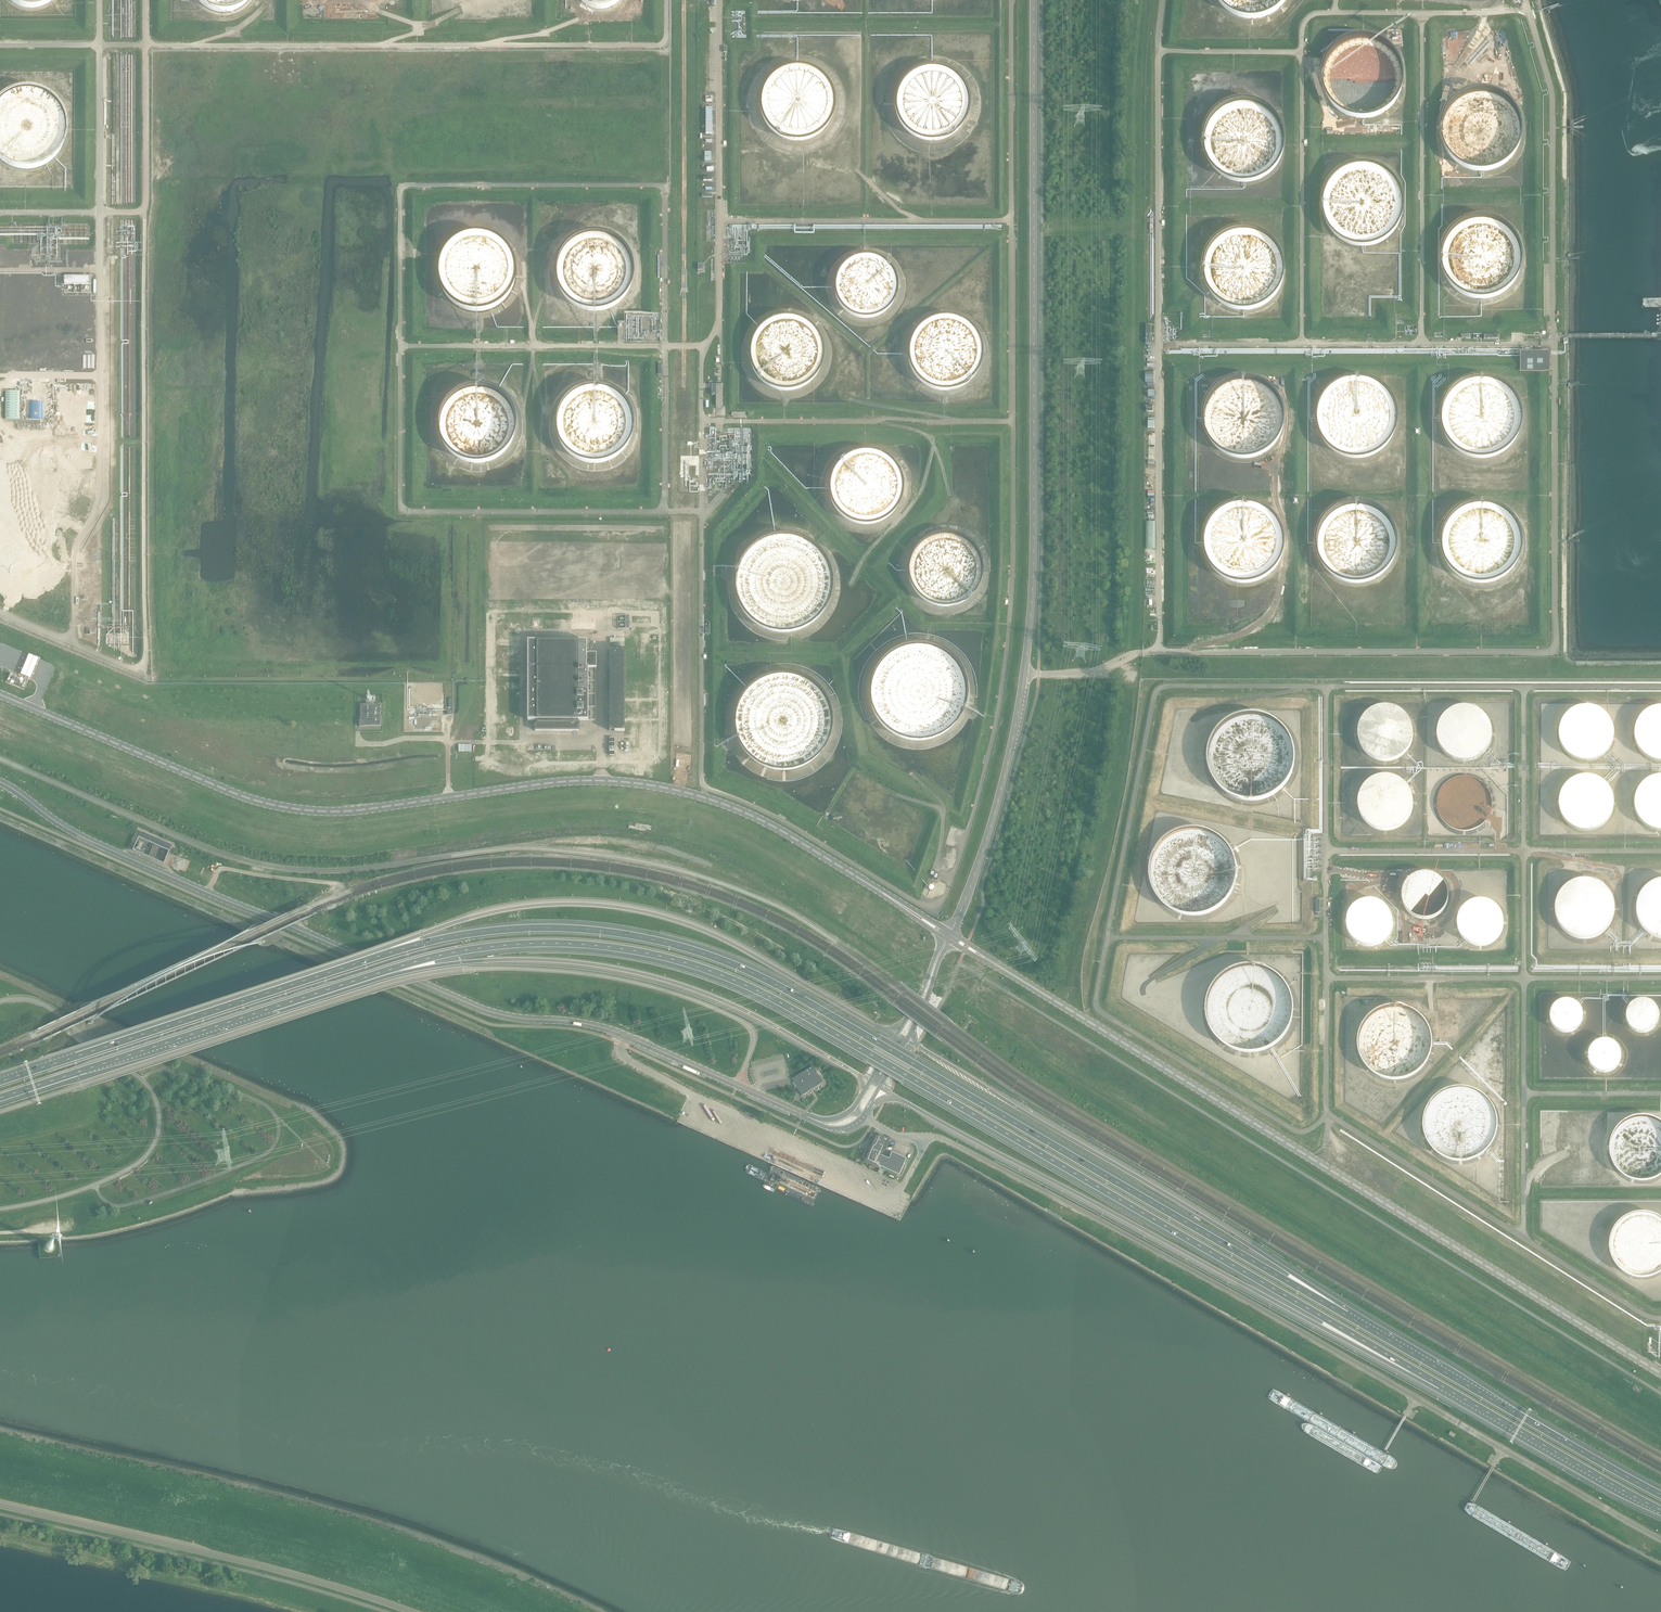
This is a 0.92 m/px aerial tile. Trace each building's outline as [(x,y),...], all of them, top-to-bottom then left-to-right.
[(17,5),(27,9),(39,9),(50,5),(57,0),(11,0),(17,5)] [(217,11),(233,10),(248,1),(249,0),(199,0),(217,11)] [(623,0),(580,0),(587,6),(595,10),(604,11),(613,8),(621,3),(623,0)] [(1284,0),(1221,0),(1229,7),(1241,13),(1255,15),(1268,12),(1280,5),(1284,0)] [(1391,106),(1400,96),(1405,82),(1406,68),(1401,54),(1393,43),(1381,35),(1367,32),(1352,33),(1340,39),(1331,48),(1324,60),(1322,73),(1324,86),(1330,98),(1339,108),(1351,114),(1364,116),(1378,113),(1391,106)] [(796,137),(808,136),(819,132),(829,123),(835,113),(837,101),(836,88),(830,77),(821,69),(810,64),(798,62),(786,65),(775,71),(767,81),(763,92),(762,105),(766,117),(774,127),(784,134),(796,137)] [(931,137),(943,136),(955,130),(964,121),(969,109),(970,96),(966,84),(958,74),(948,66),(935,63),(932,63),(924,64),(913,68),(904,76),(898,86),(895,97),(896,109),(901,120),(908,129),(918,135),(931,137)] [(64,155),(70,143),(72,129),(70,115),(63,103),(53,94),(40,88),(26,86),(12,89),(0,97),(0,162),(0,163),(13,170),(27,173),(41,171),(54,165),(64,155)] [(1509,161),(1518,150),(1523,137),(1524,123),(1519,109),(1511,98),(1499,90),(1485,87),(1471,88),(1459,94),(1449,103),(1443,114),(1441,127),(1442,141),(1448,153),(1457,162),(1469,168),(1482,170),(1496,168),(1509,161)] [(1272,169),(1281,158),(1286,144),(1286,130),(1281,117),(1272,106),(1260,99),(1246,96),(1232,98),(1220,104),(1211,113),(1205,125),(1203,138),(1205,151),(1212,163),(1221,172),(1233,178),(1246,179),(1260,176),(1272,169)] [(1391,234),(1400,223),(1405,210),(1405,196),(1401,183),(1393,172),(1381,164),(1367,161),(1353,162),(1341,168),(1331,177),(1325,189),(1323,202),(1325,215),(1331,227),(1340,236),(1352,242),(1366,244),(1379,241),(1391,234)] [(1515,281),(1521,269),(1523,257),(1521,244),(1515,232),(1506,223),(1494,217),(1481,215),(1469,218),(1456,225),(1447,236),(1442,249),(1442,263),(1446,276),(1455,287),(1467,295),(1481,297),(1494,296),(1506,290),(1515,281)] [(0,227),(0,263),(89,261),(88,225),(0,227)] [(1272,297),(1281,287),(1286,274),(1286,259),(1282,246),(1273,235),(1261,228),(1247,225),(1233,226),(1222,232),(1212,241),(1206,253),(1204,265),(1206,278),(1212,290),(1221,299),(1233,305),(1246,307),(1260,304),(1272,297)] [(474,306),(486,306),(498,302),(508,294),(514,283),(517,271),(517,259),(512,247),(504,238),(493,232),(480,229),(467,231),(455,237),(446,246),(441,259),(440,272),(443,284),(451,295),(462,303),(474,306)] [(593,307),(605,307),(617,302),(627,294),(633,283),(636,270),(635,258),(629,246),(621,237),(609,231),(596,229),(583,231),(571,238),(563,248),(558,260),(557,273),(561,286),(569,297),(580,304),(593,307)] [(892,303),(898,295),(900,284),(899,273),(895,263),(887,256),(877,251),(866,249),(856,252),(847,258),(840,266),(836,277),(836,287),(840,296),(846,305),(854,310),(864,313),(874,313),(884,310),(892,303)] [(89,285),(89,277),(64,277),(64,285),(89,285)] [(969,377),(977,368),(982,357),(983,345),(980,333),(973,322),(964,314),(952,310),(939,309),(927,313),(916,321),(909,332),(906,345),(907,354),(907,358),(913,370),(922,379),(934,385),(947,386),(959,384),(969,377)] [(814,382),(822,373),(826,362),(827,349),(824,338),(818,327),(808,319),(797,315),(784,314),(771,318),(761,326),(753,337),(750,350),(752,363),(757,375),(767,384),(779,390),(791,391),(803,388),(814,382)] [(1550,352),(1521,352),(1521,371),(1550,371),(1550,352)] [(1154,383),(1154,371),(1145,371),(1145,383),(1154,383)] [(1272,446),(1281,436),(1286,423),(1287,408),(1282,395),(1274,384),(1262,376),(1248,372),(1234,373),(1222,379),(1212,388),(1205,400),(1203,413),(1205,427),(1211,439),(1220,448),(1232,454),(1246,456),(1260,454),(1272,446)] [(1385,447),(1394,437),(1400,423),(1400,409),(1396,395),(1387,383),(1375,375),(1361,372),(1347,373),(1335,378),(1324,388),(1318,399),(1315,413),(1317,426),(1323,439),(1332,448),(1344,455),(1358,457),(1372,454),(1385,447)] [(1510,446),(1519,436),(1524,423),(1525,409),(1520,396),(1512,384),(1500,377),(1487,373),(1473,374),(1461,380),(1451,389),(1444,401),(1442,414),(1444,427),(1449,439),(1459,448),(1471,454),(1484,456),(1498,454),(1510,446)] [(583,455),(596,458),(609,456),(621,449),(630,439),(635,426),(635,413),(631,400),(626,394),(623,390),(611,382),(599,380),(587,381),(575,385),(566,394),(560,404),(557,417),(558,429),(564,440),(572,449),(583,455)] [(473,459),(487,459),(499,454),(509,446),(516,435),(518,422),(517,409),(511,397),(501,388),(489,383),(477,381),(464,384),(453,391),(445,400),(440,412),(440,425),(443,437),(451,448),(461,455),(473,459)] [(723,385),(712,384),(712,394),(715,394),(715,405),(717,405),(723,406),(723,385)] [(19,391),(5,391),(5,420),(19,420),(19,391)] [(32,400),(25,400),(24,418),(32,419),(32,400)] [(884,517),(894,510),(902,500),(905,487),(904,475),(898,463),(889,454),(878,449),(866,448),(855,450),(845,456),(837,465),(833,475),(832,487),(834,498),(840,508),(849,516),(859,520),(872,521),(884,517)] [(1274,570),(1282,559),(1287,545),(1287,531),(1282,518),(1274,507),(1262,500),(1248,497),(1234,499),(1222,505),(1213,514),(1207,526),(1205,539),(1207,552),(1213,564),(1223,573),(1235,578),(1248,580),(1262,577),(1274,570)] [(1511,571),(1519,560),(1524,547),(1524,532),(1519,519),(1511,508),(1499,501),(1485,498),(1471,500),(1459,505),(1449,515),(1443,527),(1441,540),(1443,553),(1450,565),(1459,574),(1472,580),(1485,581),(1499,578),(1511,571)] [(1384,572),(1394,561),(1399,548),(1399,534),(1395,521),(1387,510),(1375,502),(1361,499),(1347,500),(1335,505),(1325,514),(1319,526),(1317,539),(1318,552),(1324,564),(1333,573),(1345,579),(1358,581),(1372,579),(1384,572)] [(815,617),(826,605),(832,591),(833,575),(829,559),(820,546),(808,536),(792,531),(776,531),(761,537),(748,547),(740,560),(736,576),(737,592),(744,607),(755,618),(770,626),(786,628),(801,625),(815,617)] [(917,595),(935,606),(955,606),(973,595),(983,577),(982,556),(971,540),(954,531),(932,533),(916,543),(908,559),(907,571),(907,576),(917,595)] [(554,609),(541,609),(541,625),(554,625),(554,609)] [(577,609),(565,609),(565,625),(577,625),(577,609)] [(602,609),(589,609),(589,625),(602,625),(602,609)] [(950,726),(961,714),(967,699),(968,683),(964,667),(955,654),(942,644),(926,639),(910,639),(895,645),(883,655),(874,669),(870,684),(872,700),(879,715),(890,726),(904,734),(920,737),(936,734),(950,726)] [(587,641),(528,641),(528,720),(537,720),(537,723),(535,723),(535,731),(580,731),(580,723),(579,723),(579,721),(588,721),(588,667),(587,667),(587,641)] [(610,649),(610,731),(625,731),(625,649),(610,649)] [(39,659),(28,654),(21,672),(32,677),(39,659)] [(816,757),(827,746),(834,731),(835,715),(832,699),(823,685),(811,675),(795,669),(779,668),(763,673),(750,683),(746,688),(740,697),(736,713),(737,730),(743,745),(755,757),(769,765),(786,768),(802,765),(816,757)] [(10,672),(7,682),(23,687),(26,676),(21,674),(21,676),(10,672)] [(360,727),(365,727),(365,726),(381,726),(381,704),(360,704),(360,720),(360,727)] [(1372,757),(1389,761),(1404,755),(1414,741),(1415,727),(1407,712),(1391,704),(1374,707),(1362,717),(1358,731),(1361,744),(1372,757)] [(1450,758),(1467,762),(1483,756),(1493,742),(1494,728),(1486,713),(1470,705),(1452,708),(1441,718),(1437,732),(1439,745),(1450,758)] [(1572,758),(1589,762),(1604,756),(1614,743),(1615,729),(1607,714),(1591,705),(1574,708),(1562,719),(1558,733),(1561,746),(1572,758)] [(1660,761),(1660,706),(1650,708),(1638,718),(1634,732),(1637,745),(1648,758),(1660,761)] [(1230,796),(1254,801),(1276,794),(1289,780),(1295,757),(1288,735),(1272,720),(1254,714),(1234,718),(1220,728),(1210,745),(1208,764),(1215,782),(1230,796)] [(1371,827),(1388,831),(1404,825),(1413,811),(1414,797),(1406,782),(1390,774),(1373,777),(1361,787),(1357,801),(1360,814),(1371,827)] [(1572,827),(1589,831),(1605,825),(1614,812),(1615,798),(1608,783),(1591,774),(1574,777),(1563,788),(1558,802),(1561,815),(1572,827)] [(1468,831),(1483,826),(1491,811),(1492,802),(1486,784),(1472,776),(1464,775),(1446,781),(1439,793),(1437,807),(1442,821),(1458,830),(1464,830),(1468,831)] [(1660,830),(1660,775),(1651,777),(1639,788),(1635,802),(1638,815),(1649,827),(1660,830)] [(1171,909),(1195,915),(1218,907),(1231,893),(1237,870),(1230,848),(1214,833),(1196,828),(1176,832),(1161,842),(1151,859),(1150,878),(1157,896),(1171,909)] [(141,831),(138,838),(169,851),(171,845),(141,831)] [(1414,916),(1428,919),(1442,913),(1450,900),(1447,882),(1435,872),(1423,871),(1410,877),(1402,888),(1403,904),(1414,916)] [(1470,883),(1491,886),(1493,877),(1471,874),(1470,883)] [(1388,888),(1392,881),(1382,875),(1377,883),(1388,888)] [(1567,936),(1586,942),(1604,937),(1617,923),(1619,903),(1610,884),(1591,875),(1572,878),(1559,889),(1553,906),(1556,923),(1567,936)] [(1660,939),(1660,875),(1652,877),(1639,887),(1633,905),(1636,922),(1648,935),(1660,939)] [(1357,943),(1372,946),(1385,940),(1394,927),(1391,909),(1379,899),(1367,898),(1353,904),(1346,915),(1347,931),(1357,943)] [(1469,943),(1483,946),(1497,940),(1505,928),(1502,909),(1490,899),(1478,898),(1465,905),(1457,915),(1458,931),(1469,943)] [(1228,1046),(1252,1052),(1275,1044),(1288,1030),(1294,1007),(1287,985),(1271,970),(1253,965),(1233,969),(1218,979),(1208,996),(1207,1015),(1214,1032),(1228,1046)] [(1559,1031),(1568,1033),(1577,1030),(1584,1020),(1583,1007),(1573,999),(1563,998),(1555,1002),(1550,1011),(1551,1023),(1559,1031)] [(1635,1032),(1645,1034),(1654,1031),(1660,1021),(1659,1008),(1650,1000),(1639,999),(1631,1003),(1626,1012),(1627,1024),(1635,1032)] [(1374,1072),(1394,1079),(1413,1074),(1428,1060),(1433,1038),(1423,1016),(1405,1005),(1382,1006),(1366,1018),(1358,1035),(1361,1056),(1374,1072)] [(1597,1071),(1606,1073),(1615,1070),(1622,1059),(1621,1047),(1612,1039),(1601,1038),(1593,1042),(1588,1051),(1589,1063),(1597,1071)] [(812,1066),(797,1075),(792,1079),(795,1083),(796,1083),(799,1087),(797,1087),(802,1095),(810,1090),(822,1082),(819,1076),(818,1077),(815,1072),(816,1071),(812,1066)] [(1438,1153),(1459,1160),(1478,1156),(1492,1142),(1497,1119),(1488,1098),(1469,1086),(1446,1088),(1431,1099),(1423,1117),(1426,1138),(1438,1153)] [(1659,1119),(1649,1115),(1638,1115),(1628,1118),(1618,1124),(1612,1133),(1608,1144),(1609,1155),(1613,1166),(1621,1174),(1630,1180),(1642,1182),(1652,1180),(1660,1175),(1660,1121),(1659,1119)] [(876,1136),(870,1150),(869,1150),(868,1150),(867,1150),(867,1151),(866,1151),(865,1151),(865,1152),(864,1153),(864,1154),(864,1155),(863,1156),(864,1156),(864,1157),(864,1158),(864,1159),(865,1159),(865,1160),(864,1162),(876,1167),(877,1165),(899,1175),(900,1173),(906,1158),(900,1156),(892,1152),(889,1158),(881,1155),(883,1151),(885,1151),(890,1138),(889,1137),(889,1138),(879,1134),(878,1137),(876,1136)] [(1067,1209),(1065,1213),(1073,1217),(1075,1214),(1067,1209)] [(1660,1216),(1650,1212),(1639,1211),(1628,1214),(1619,1220),(1612,1229),(1609,1240),(1610,1251),(1614,1262),(1621,1270),(1631,1276),(1642,1278),(1653,1276),(1660,1272),(1660,1217),(1660,1216)]
